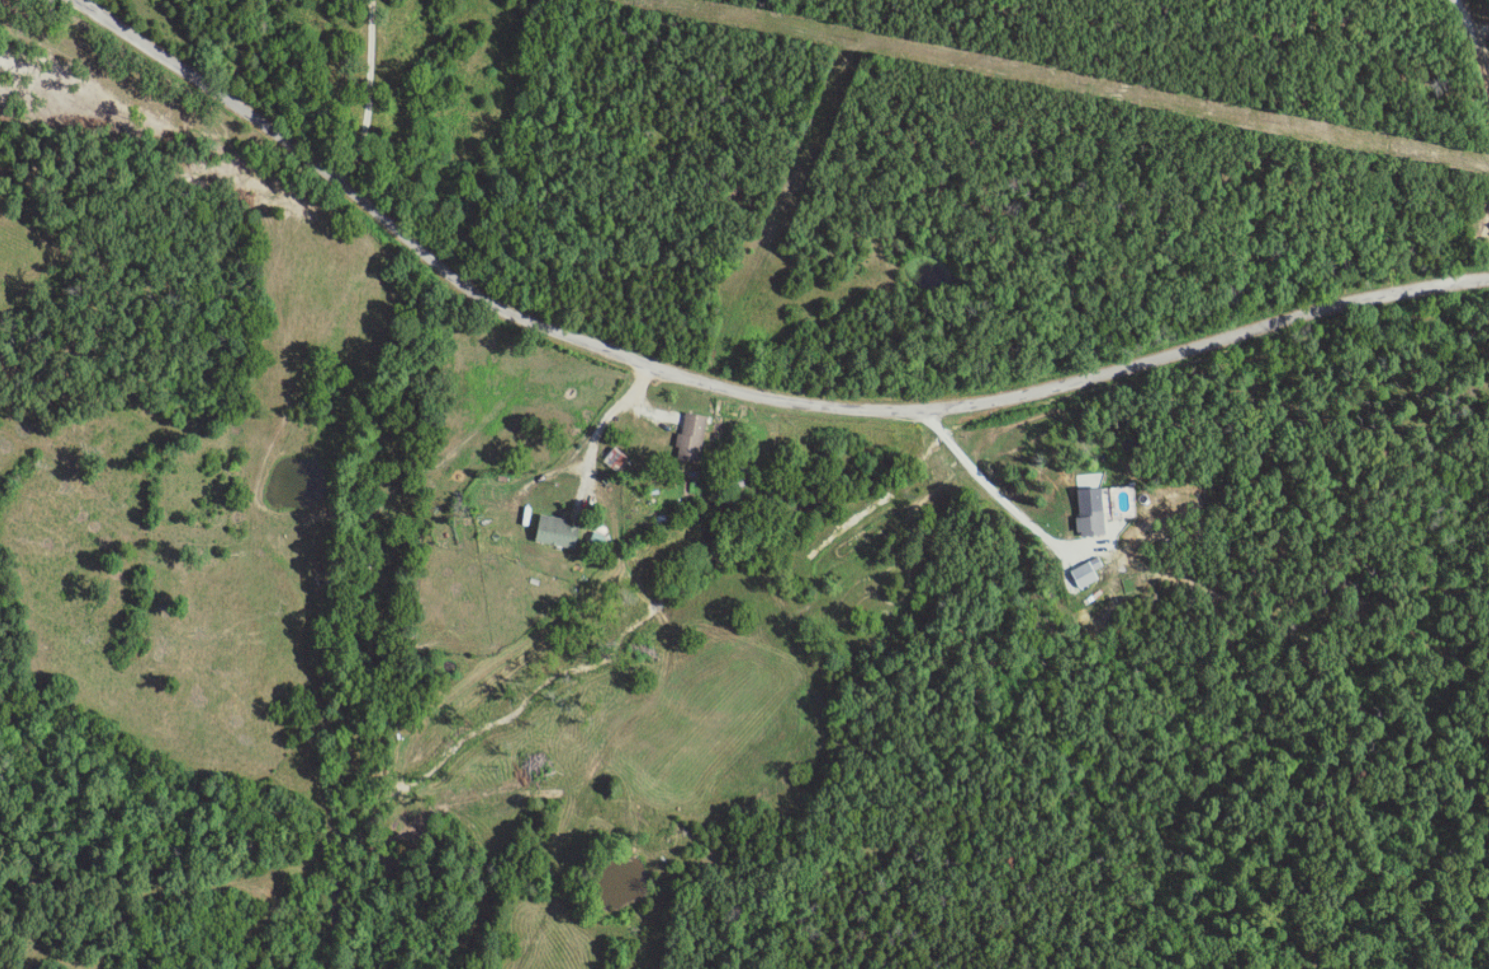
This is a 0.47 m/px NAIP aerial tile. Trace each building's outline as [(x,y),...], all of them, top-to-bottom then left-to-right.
[(705,417),(683,412),(676,447),(677,447),(675,459),(695,463),(705,417)] [(601,460),(613,471),(624,459),(612,448),(601,460)] [(1101,488),(1076,489),(1077,518),(1076,518),(1077,536),(1104,534),(1101,488)] [(533,542),(572,548),(575,529),(564,527),(565,521),(537,516),(533,542)] [(587,545),(601,548),(604,535),(590,532),(587,545)] [(1102,566),(1098,557),(1069,570),(1078,589),(1099,579),(1095,570),(1102,566)]
